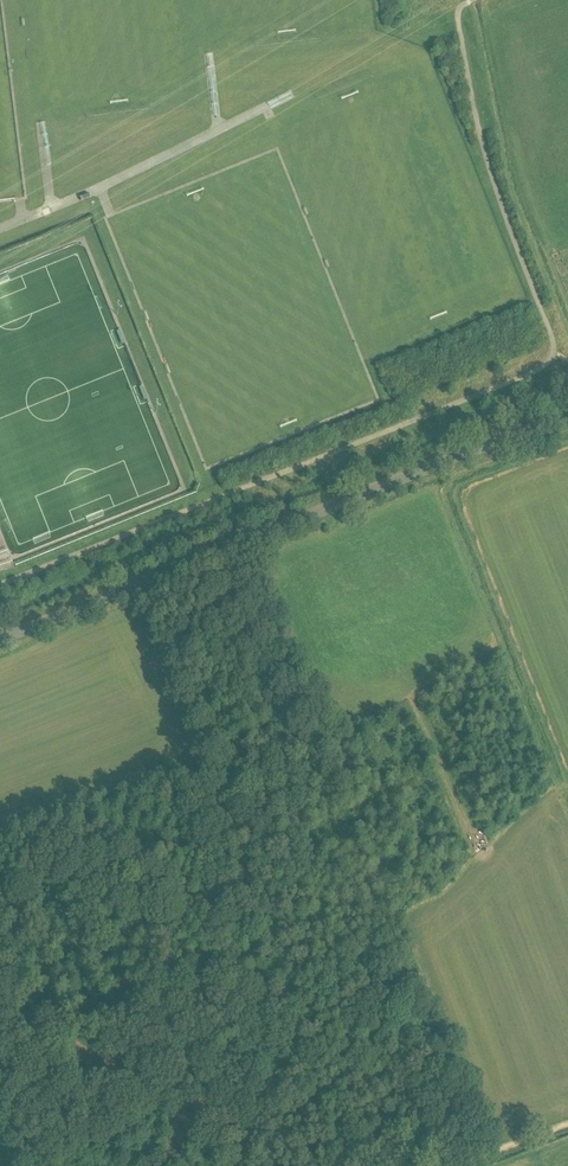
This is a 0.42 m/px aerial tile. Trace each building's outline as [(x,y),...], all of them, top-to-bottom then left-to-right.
[(120,344),(123,343),(118,330),(115,331),(120,344)] [(143,401),(146,399),(140,386),(137,387),(143,401)]
